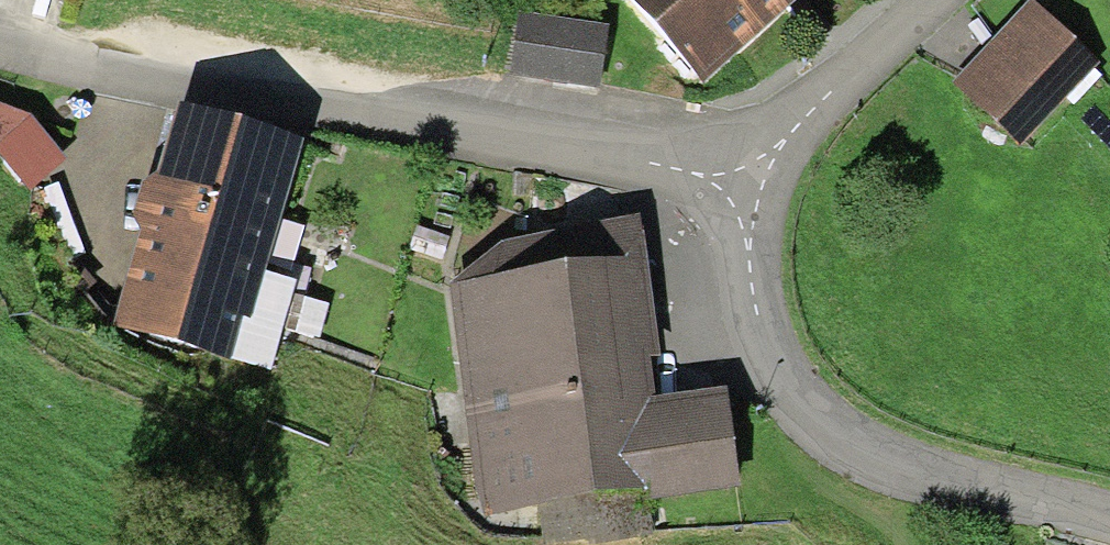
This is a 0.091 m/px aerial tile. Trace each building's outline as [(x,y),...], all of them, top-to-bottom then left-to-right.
[(704,86),(793,6),(800,0),(626,0),(704,86)] [(1032,1),(952,84),(1018,146),(1098,63),(1032,1)] [(519,14),(510,78),(600,91),(609,28),(519,14)] [(29,191),(67,158),(31,114),(0,102),(0,154),(29,191)] [(301,143),(177,108),(157,179),(142,188),(137,203),(133,217),(141,233),(115,326),(231,360),(242,317),(252,321),(301,143)] [(449,286),(476,520),(540,513),(544,544),(559,544),(652,535),(648,501),(740,487),(724,385),(655,394),(649,357),(660,355),(640,216),(502,242),(449,286)]
